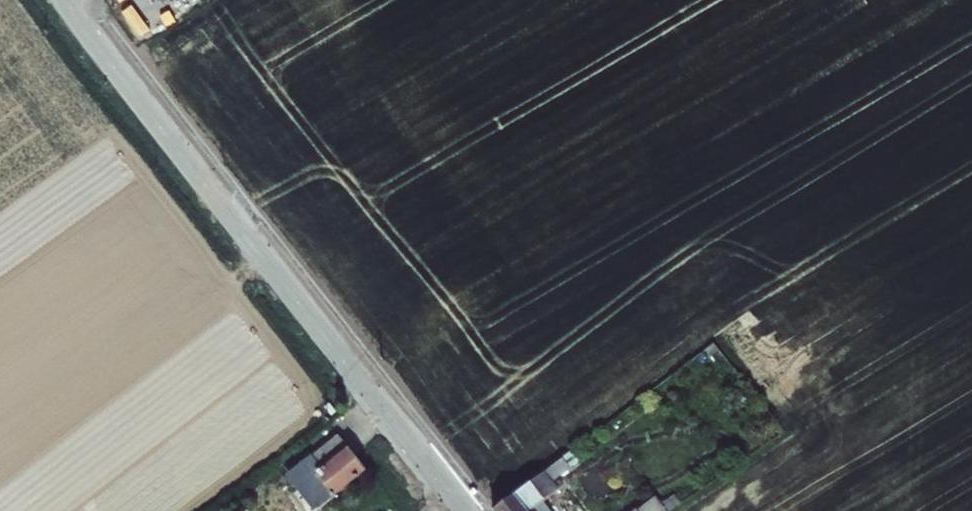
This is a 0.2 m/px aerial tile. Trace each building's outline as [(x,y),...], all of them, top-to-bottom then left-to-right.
[(323,469),(351,448),(339,435),(312,456),(323,469)] [(304,461),(294,448),(280,459),(289,472),(304,461)] [(369,471),(351,448),(323,469),(316,474),(323,483),(308,495),(308,497),(290,510),(321,510),(319,509),(369,471)] [(571,451),(563,458),(571,468),(579,461),(571,451)] [(563,458),(492,510),(532,510),(559,489),(558,488),(553,482),(559,478),(571,468),(563,458)] [(323,483),(316,474),(316,473),(300,485),(308,495),(323,483)] [(553,482),(558,488),(563,484),(559,478),(553,482)] [(682,504),(674,494),(661,503),(656,496),(638,510),(636,509),(634,510),(673,510),(682,504)]
